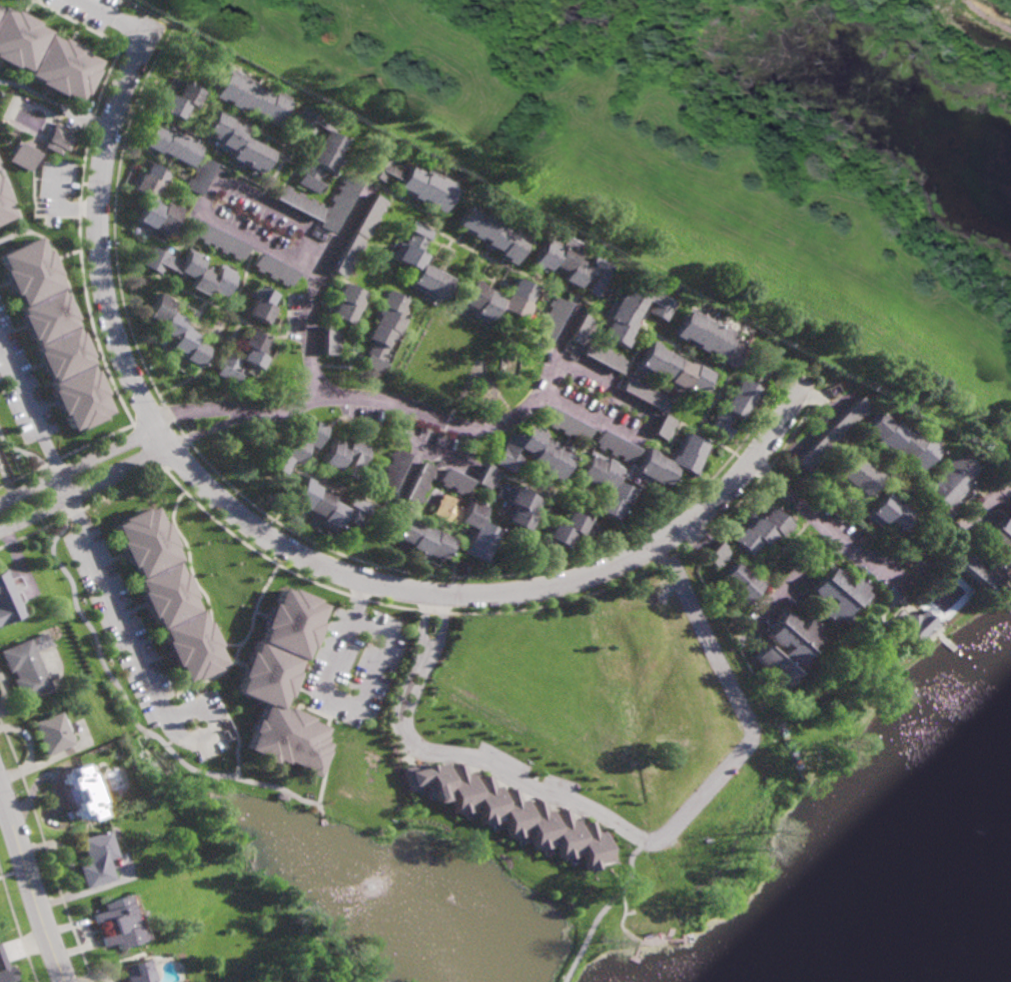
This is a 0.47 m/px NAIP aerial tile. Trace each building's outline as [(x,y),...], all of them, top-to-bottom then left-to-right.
[(3,59),(0,58),(0,8),(10,14),(13,10),(22,15),(20,18),(24,20),(25,17),(35,22),(33,25),(46,31),(45,34),(59,41),(61,38),(69,43),(67,46),(71,48),(73,45),(82,50),(81,52),(96,61),(92,68),(95,70),(82,93),(81,92),(76,100),(61,92),(59,95),(50,90),(52,87),(47,84),(45,88),(37,83),(38,80),(24,73),(26,70),(13,63),(10,67),(1,62),(3,59)] [(258,83),(257,85),(273,93),(275,89),(290,97),(275,127),(268,123),(269,119),(246,107),(243,112),(228,104),(229,102),(223,99),(222,101),(213,97),(228,68),(258,83)] [(266,85),(260,83),(263,76),(269,79),(266,85)] [(199,100),(201,101),(197,109),(191,106),(187,114),(184,112),(181,118),(159,107),(167,92),(176,96),(183,82),(203,91),(199,100)] [(330,133),(347,142),(339,158),(340,158),(333,174),(323,169),(317,181),(322,184),(318,193),(298,183),(303,174),(301,173),(312,152),(309,151),(313,144),(316,146),(324,130),(316,126),(312,134),(294,125),(304,106),(335,122),(330,133)] [(238,126),(240,124),(248,128),(243,136),(273,152),(262,174),(246,166),(248,163),(241,160),(240,162),(231,158),(234,151),(227,148),(224,153),(216,148),(220,142),(205,134),(216,111),(232,119),(230,121),(238,126)] [(64,149),(61,147),(57,153),(43,146),(55,124),(69,131),(66,137),(69,139),(64,149)] [(160,129),(161,126),(186,139),(186,138),(195,142),(194,143),(201,147),(190,168),(167,156),(166,158),(143,145),(153,126),(160,129)] [(16,145),(35,154),(28,169),(9,160),(16,145)] [(403,170),(406,164),(422,172),(424,168),(455,184),(441,213),(433,208),(434,207),(421,200),(420,202),(410,197),(411,195),(395,187),(398,181),(385,174),(381,182),(363,173),(373,154),(403,170)] [(217,164),(201,196),(188,189),(190,186),(188,184),(191,178),(193,179),(196,173),(194,172),(197,166),(199,167),(200,165),(199,164),(201,159),(204,160),(205,157),(217,164)] [(169,178),(167,178),(159,194),(157,192),(154,198),(158,200),(157,203),(164,207),(166,203),(174,207),(175,205),(183,209),(168,238),(151,229),(149,233),(135,225),(149,197),(134,189),(142,173),(144,174),(150,163),(171,174),(169,178)] [(333,233),(320,226),(326,214),(324,213),(328,207),(329,207),(332,201),(331,200),(334,195),(336,196),(339,189),(337,189),(339,185),(341,186),(342,183),(340,182),(344,176),(346,177),(348,173),(360,180),(333,233)] [(11,217),(0,222),(0,185),(7,201),(5,202),(11,217)] [(293,188),(292,191),(298,194),(299,192),(305,195),(303,197),(310,201),(311,198),(317,201),(315,203),(319,205),(321,203),(322,204),(321,206),(326,209),(319,222),(275,199),(282,186),(286,188),(287,185),(293,188)] [(385,206),(384,205),(382,208),(384,209),(382,212),(380,211),(377,218),(379,219),(376,225),(373,223),(370,229),(373,231),(370,237),(367,235),(365,240),(358,236),(358,235),(353,232),(372,195),(386,202),(387,203),(385,206)] [(481,214),(483,210),(498,219),(497,222),(512,230),(512,229),(528,237),(513,265),(505,261),(506,259),(498,255),(499,252),(493,248),(491,251),(483,247),(486,242),(480,238),(479,241),(470,236),(471,234),(455,225),(466,206),(481,214)] [(250,247),(244,260),(240,258),(239,260),(233,257),(234,255),(228,252),(227,254),(221,251),(222,249),(217,247),(216,249),(213,247),(214,245),(210,243),(208,245),(202,242),(203,240),(197,237),(196,239),(191,236),(192,234),(188,232),(195,219),(250,247)] [(421,254),(426,256),(422,264),(452,280),(440,302),(409,286),(417,271),(395,260),(403,244),(404,245),(411,232),(407,230),(412,221),(432,232),(421,254)] [(362,252),(360,251),(357,256),(359,257),(355,264),(353,263),(350,269),(353,270),(350,276),(347,275),(345,278),(332,271),(352,234),(366,241),(364,244),(366,245),(362,252)] [(4,281),(0,272),(3,271),(0,264),(0,256),(36,239),(43,253),(46,251),(50,261),(47,262),(49,266),(53,265),(57,274),(54,275),(60,289),(57,290),(61,298),(64,296),(68,305),(63,307),(65,311),(69,309),(73,318),(70,320),(77,336),(79,335),(83,343),(81,344),(83,349),(86,347),(90,356),(86,358),(89,366),(87,367),(91,374),(94,373),(98,381),(95,382),(97,386),(101,385),(105,395),(101,396),(108,412),(100,416),(101,419),(78,430),(77,427),(68,431),(61,414),(58,416),(54,407),(58,405),(56,401),(53,402),(49,393),(52,391),(49,384),(50,383),(47,377),(45,378),(41,368),(43,367),(41,363),(38,364),(34,354),(36,353),(30,338),(27,340),(22,329),(26,328),(24,325),(21,326),(17,317),(21,316),(17,308),(19,307),(13,294),(10,295),(6,286),(9,285),(7,280),(4,281)] [(559,250),(562,244),(577,253),(575,258),(588,265),(593,256),(613,267),(596,298),(584,292),(591,280),(584,276),(577,289),(561,280),(564,273),(550,265),(547,271),(545,270),(543,273),(530,265),(543,241),(559,250)] [(184,262),(191,249),(200,254),(201,252),(204,253),(203,255),(206,257),(201,265),(216,273),(221,265),(237,273),(224,299),(208,290),(205,296),(190,288),(194,279),(183,274),(182,276),(165,267),(161,275),(142,265),(153,245),(184,262)] [(292,286),(288,284),(286,286),(281,283),(282,281),(276,278),(274,280),(268,276),(269,274),(264,271),(263,274),(256,270),(257,267),(254,266),(261,253),(299,273),(292,286)] [(530,306),(532,307),(525,321),(497,306),(487,326),(471,318),(473,314),(459,307),(473,279),(481,283),(480,285),(495,293),(494,296),(504,301),(515,278),(538,290),(530,306)] [(356,320),(354,318),(351,325),(331,315),(338,301),(335,299),(343,283),(365,294),(364,296),(366,297),(359,311),(360,311),(356,320)] [(277,295),(271,307),(278,311),(270,326),(244,313),(248,304),(252,306),(256,298),(249,294),(250,291),(253,292),(257,285),(277,295)] [(673,304),(662,322),(644,311),(648,304),(644,303),(633,323),(636,325),(627,340),(629,342),(625,349),(601,335),(609,321),(606,320),(620,296),(621,296),(625,289),(638,296),(643,287),(673,304)] [(401,317),(408,321),(400,336),(397,334),(390,348),(391,349),(389,354),(390,354),(385,364),(388,366),(383,375),(363,364),(367,355),(367,354),(370,347),(369,347),(371,344),(372,344),(373,342),(366,338),(378,315),(376,314),(380,306),(379,306),(387,290),(409,302),(401,317)] [(183,324),(191,328),(190,330),(197,334),(194,340),(209,348),(198,370),(182,362),(183,360),(168,352),(172,344),(166,341),(163,348),(153,343),(162,325),(153,321),(151,324),(145,321),(159,293),(167,297),(166,299),(173,302),(169,312),(185,320),(183,324)] [(569,305),(548,343),(535,335),(537,331),(534,330),(537,325),(539,326),(543,319),(540,318),(544,312),(546,313),(550,307),(547,306),(550,300),(553,301),(555,297),(569,305)] [(710,321),(710,320),(714,322),(714,323),(731,332),(727,339),(743,348),(731,370),(708,357),(709,355),(702,351),(701,353),(694,349),(694,347),(684,342),(683,344),(670,337),(686,308),(710,321)] [(590,334),(588,333),(586,338),(587,338),(584,344),(582,344),(581,347),(569,340),(582,315),(594,322),(592,325),(594,327),(590,334)] [(342,338),(341,338),(341,345),(342,345),(342,351),(340,351),(340,355),(325,355),(326,326),(341,326),(341,330),(343,331),(342,338)] [(260,371),(242,362),(236,373),(241,376),(236,385),(216,375),(221,365),(220,364),(226,352),(241,360),(247,348),(242,345),(250,330),(271,341),(264,356),(267,358),(260,371)] [(598,345),(597,347),(603,350),(604,348),(610,352),(609,353),(616,356),(617,355),(623,358),(622,360),(626,362),(620,375),(581,355),(587,342),(590,344),(591,341),(598,345)] [(684,365),(685,363),(708,375),(696,398),(681,389),(678,395),(661,386),(664,380),(650,373),(649,376),(634,368),(648,341),(662,349),(660,352),(684,365)] [(760,391),(759,390),(742,421),(735,417),(728,429),(733,432),(728,440),(708,429),(719,408),(722,410),(738,380),(740,382),(759,348),(776,358),(767,374),(769,375),(760,391)] [(638,381),(637,383),(642,385),(643,384),(648,388),(647,389),(650,391),(651,389),(654,390),(653,392),(660,396),(661,394),(666,397),(665,400),(668,402),(662,414),(620,390),(627,378),(630,380),(631,377),(638,381)] [(862,418),(860,416),(856,421),(858,423),(854,427),(853,426),(848,431),(849,432),(844,438),(843,437),(838,442),(839,443),(835,448),(833,446),(829,451),(830,452),(825,457),(823,456),(819,461),(820,462),(815,467),(814,466),(809,471),(810,473),(808,476),(796,465),(858,398),(870,409),(868,411),(868,412),(862,418)] [(591,431),(584,445),(579,442),(578,444),(572,441),(573,438),(567,435),(566,437),(560,434),(561,432),(555,429),(554,430),(548,427),(549,425),(546,424),(545,425),(542,423),(542,422),(540,420),(547,407),(591,431)] [(891,425),(896,420),(902,426),(900,429),(905,434),(911,428),(916,434),(914,437),(920,443),(926,436),(939,448),(917,472),(911,466),(912,464),(906,458),(903,462),(900,459),(899,461),(889,452),(888,453),(881,447),(879,449),(873,443),(874,442),(862,430),(877,413),(891,425)] [(673,428),(671,427),(669,432),(671,433),(668,439),(666,438),(663,442),(651,435),(661,415),(674,422),(673,424),(675,425),(673,428)] [(316,450),(309,446),(299,467),(291,463),(284,476),(265,466),(272,452),(284,457),(294,437),(301,441),(302,439),(305,441),(315,422),(327,428),(316,450)] [(543,435),(542,438),(551,442),(555,443),(554,445),(573,454),(558,482),(550,478),(551,476),(543,472),(542,474),(534,470),(536,468),(527,463),(530,456),(516,449),(514,452),(520,455),(511,473),(494,464),(509,433),(522,440),(527,430),(534,433),(536,431),(543,435)] [(643,453),(645,449),(653,453),(652,455),(667,463),(670,457),(673,458),(685,435),(706,446),(699,461),(702,463),(694,479),(675,469),(664,491),(647,482),(645,485),(630,477),(636,466),(629,462),(627,465),(620,461),(622,458),(616,455),(614,458),(608,455),(609,452),(603,448),(602,451),(596,448),(597,446),(593,444),(600,431),(643,453)] [(359,442),(360,441),(365,443),(364,444),(367,445),(368,444),(371,446),(371,448),(373,449),(358,480),(347,475),(353,462),(345,458),(339,471),(323,463),(334,440),(343,445),(342,448),(349,451),(355,439),(359,442)] [(412,455),(393,494),(380,487),(382,483),(379,481),(382,475),(385,476),(388,470),(386,469),(389,463),(391,464),(394,458),(392,457),(395,451),(397,452),(399,448),(412,455)] [(966,487),(954,500),(958,503),(952,510),(948,507),(943,513),(920,491),(926,485),(928,487),(939,475),(937,473),(943,467),(942,465),(948,459),(945,457),(951,451),(974,472),(963,484),(966,487)] [(873,474),(875,472),(881,477),(859,501),(852,495),(855,492),(849,486),(845,490),(833,478),(854,455),(867,466),(866,467),(873,474)] [(603,464),(606,460),(623,469),(615,483),(634,493),(621,516),(619,515),(615,523),(591,510),(600,494),(606,497),(609,490),(595,482),(592,486),(589,485),(588,487),(576,480),(588,456),(603,464)] [(434,479),(432,478),(429,484),(432,485),(429,491),(426,490),(423,496),(425,498),(422,504),(420,503),(418,506),(405,500),(425,462),(437,468),(435,472),(438,473),(434,479)] [(497,482),(495,481),(493,483),(495,485),(494,488),(491,487),(489,491),(476,484),(487,465),(499,471),(498,474),(500,476),(497,482)] [(467,494),(462,491),(461,494),(455,491),(456,489),(450,486),(449,488),(442,485),(443,482),(441,481),(447,469),(473,482),(467,494)] [(347,510),(354,496),(366,502),(367,501),(370,503),(370,504),(374,507),(369,517),(364,515),(358,527),(353,524),(352,526),(349,524),(349,523),(347,522),(347,523),(344,522),(345,520),(343,519),(338,527),(322,519),(320,522),(291,506),(306,479),(314,483),(313,485),(336,498),(333,503),(347,510)] [(535,511),(533,509),(529,517),(534,519),(530,526),(528,525),(524,533),(505,522),(513,508),(506,504),(514,489),(539,502),(535,511)] [(897,508),(900,505),(907,512),(905,513),(910,519),(895,535),(881,522),(875,528),(863,516),(885,493),(892,499),(890,501),(897,508)] [(443,495),(444,495),(454,500),(451,505),(463,512),(468,503),(475,507),(476,505),(485,509),(479,521),(496,530),(495,532),(499,534),(487,557),(484,556),(481,563),(460,552),(472,528),(458,521),(455,526),(432,514),(438,502),(440,499),(441,500),(442,497),(441,497),(442,494),(443,495)] [(783,519),(786,517),(789,520),(786,523),(791,527),(786,533),(784,530),(777,538),(775,536),(765,547),(763,544),(761,546),(759,544),(754,550),(751,548),(745,555),(728,539),(740,526),(744,531),(756,518),(755,517),(767,504),(783,519)] [(159,524),(163,522),(167,530),(163,532),(165,537),(170,535),(174,543),(170,545),(177,559),(174,560),(181,574),(183,573),(187,582),(182,584),(184,588),(189,586),(192,594),(190,595),(197,610),(199,609),(205,623),(208,622),(212,631),(207,633),(209,637),(214,635),(217,644),(214,645),(221,662),(213,665),(215,668),(194,677),(193,675),(184,679),(176,661),(173,663),(169,655),(174,653),(172,648),(167,650),(163,642),(166,641),(160,626),(158,627),(152,613),(149,615),(145,606),(150,604),(148,599),(142,602),(138,593),(142,592),(136,577),(138,576),(131,561),(128,562),(125,555),(129,553),(127,548),(123,550),(120,542),(123,541),(115,524),(123,521),(122,519),(142,510),(143,514),(153,509),(159,524)] [(581,536),(576,533),(571,543),(569,542),(566,548),(544,536),(552,520),(560,525),(567,512),(588,524),(581,536)] [(428,528),(429,527),(452,539),(445,552),(447,553),(444,559),(442,558),(441,562),(433,558),(434,557),(425,553),(421,561),(416,559),(417,557),(406,552),(408,549),(393,541),(404,517),(428,528)] [(1003,521),(1010,528),(1010,529),(1010,530),(1010,532),(1009,534),(1010,536),(1010,563),(1007,568),(1003,566),(999,570),(997,569),(994,573),(997,576),(990,583),(989,581),(983,588),(953,562),(964,549),(977,560),(974,564),(977,567),(985,557),(988,560),(996,551),(994,550),(990,554),(980,546),(981,545),(977,541),(988,529),(990,531),(1000,519),(1003,521)] [(721,561),(720,560),(717,562),(719,563),(717,565),(715,564),(713,567),(701,557),(716,540),(728,551),(724,555),(726,556),(721,561)] [(739,567),(740,566),(747,572),(746,573),(752,578),(753,577),(760,584),(756,587),(760,590),(755,595),(752,593),(738,608),(725,597),(729,592),(728,592),(730,589),(724,583),(721,587),(715,581),(732,561),(739,567)] [(832,570),(834,568),(841,574),(839,576),(841,577),(838,581),(843,586),(854,575),(865,585),(861,589),(865,593),(864,594),(865,596),(859,603),(858,602),(852,609),(849,606),(843,612),(845,613),(837,621),(834,618),(829,624),(817,613),(829,600),(824,596),(819,601),(811,593),(811,592),(809,590),(830,567),(832,570)] [(16,613),(0,620),(0,578),(16,613)] [(314,636),(311,645),(307,643),(301,659),(298,658),(292,672),(295,673),(291,682),(287,680),(285,684),(290,686),(287,693),(284,692),(277,708),(286,712),(287,709),(295,712),(293,717),(298,719),(299,715),(308,718),(307,722),(323,729),(320,738),(322,739),(320,743),(324,745),(321,752),(323,752),(313,778),(303,774),(305,769),(282,760),(280,763),(272,760),(271,763),(245,752),(253,731),(250,730),(254,721),(258,722),(266,703),(238,691),(244,676),(241,675),(245,666),(249,668),(251,663),(247,662),(251,652),(254,654),(260,640),(262,641),(267,627),(265,626),(268,617),(271,618),(273,613),(271,613),(274,604),(278,605),(285,588),(293,592),(294,590),(317,599),(316,602),(325,605),(317,623),(319,624),(316,632),(313,631),(311,635),(314,636)] [(797,629),(807,619),(818,629),(814,633),(817,637),(811,644),(809,643),(804,649),(806,650),(799,658),(801,659),(795,666),(796,667),(792,672),(793,673),(787,680),(780,689),(777,686),(773,690),(761,679),(771,668),(767,664),(764,668),(761,665),(760,666),(753,660),(754,659),(751,656),(762,644),(776,656),(785,645),(780,641),(776,646),(773,643),(773,644),(766,638),(767,637),(764,634),(775,622),(774,620),(785,608),(790,612),(789,613),(795,617),(793,619),(796,621),(792,625),(797,629)] [(911,645),(892,626),(904,614),(918,614),(922,609),(935,621),(911,645)] [(1,671),(0,669),(0,646),(20,637),(21,639),(39,631),(44,644),(27,652),(43,686),(14,700),(4,679),(9,677),(5,669),(1,671)] [(53,714),(57,712),(68,739),(64,741),(65,743),(38,754),(25,722),(51,711),(53,714)] [(441,763),(406,771),(410,788),(425,784),(429,800),(449,795),(453,812),(475,806),(480,826),(501,821),(505,838),(528,833),(533,852),(553,847),(557,862),(579,856),(583,873),(609,866),(600,831),(595,832),(591,816),(579,819),(577,813),(569,815),(566,804),(541,810),(537,794),(515,800),(511,785),(497,789),(495,782),(488,783),(484,768),(463,774),(460,762),(443,766),(441,763)] [(102,811),(94,813),(95,816),(77,823),(74,814),(71,815),(70,812),(73,810),(63,782),(60,783),(58,779),(68,776),(65,767),(76,763),(77,766),(85,763),(102,811)] [(112,857),(103,860),(109,880),(81,889),(74,867),(84,863),(76,839),(96,833),(95,831),(98,831),(98,832),(103,830),(112,857)] [(139,942),(113,951),(111,943),(99,947),(96,938),(106,935),(101,921),(91,924),(88,915),(99,911),(97,904),(124,895),(139,942)] [(14,981),(12,981),(0,981),(0,951),(6,967),(9,966),(14,981)] [(147,969),(152,981),(121,981),(116,968),(141,959),(145,970),(147,969)]
